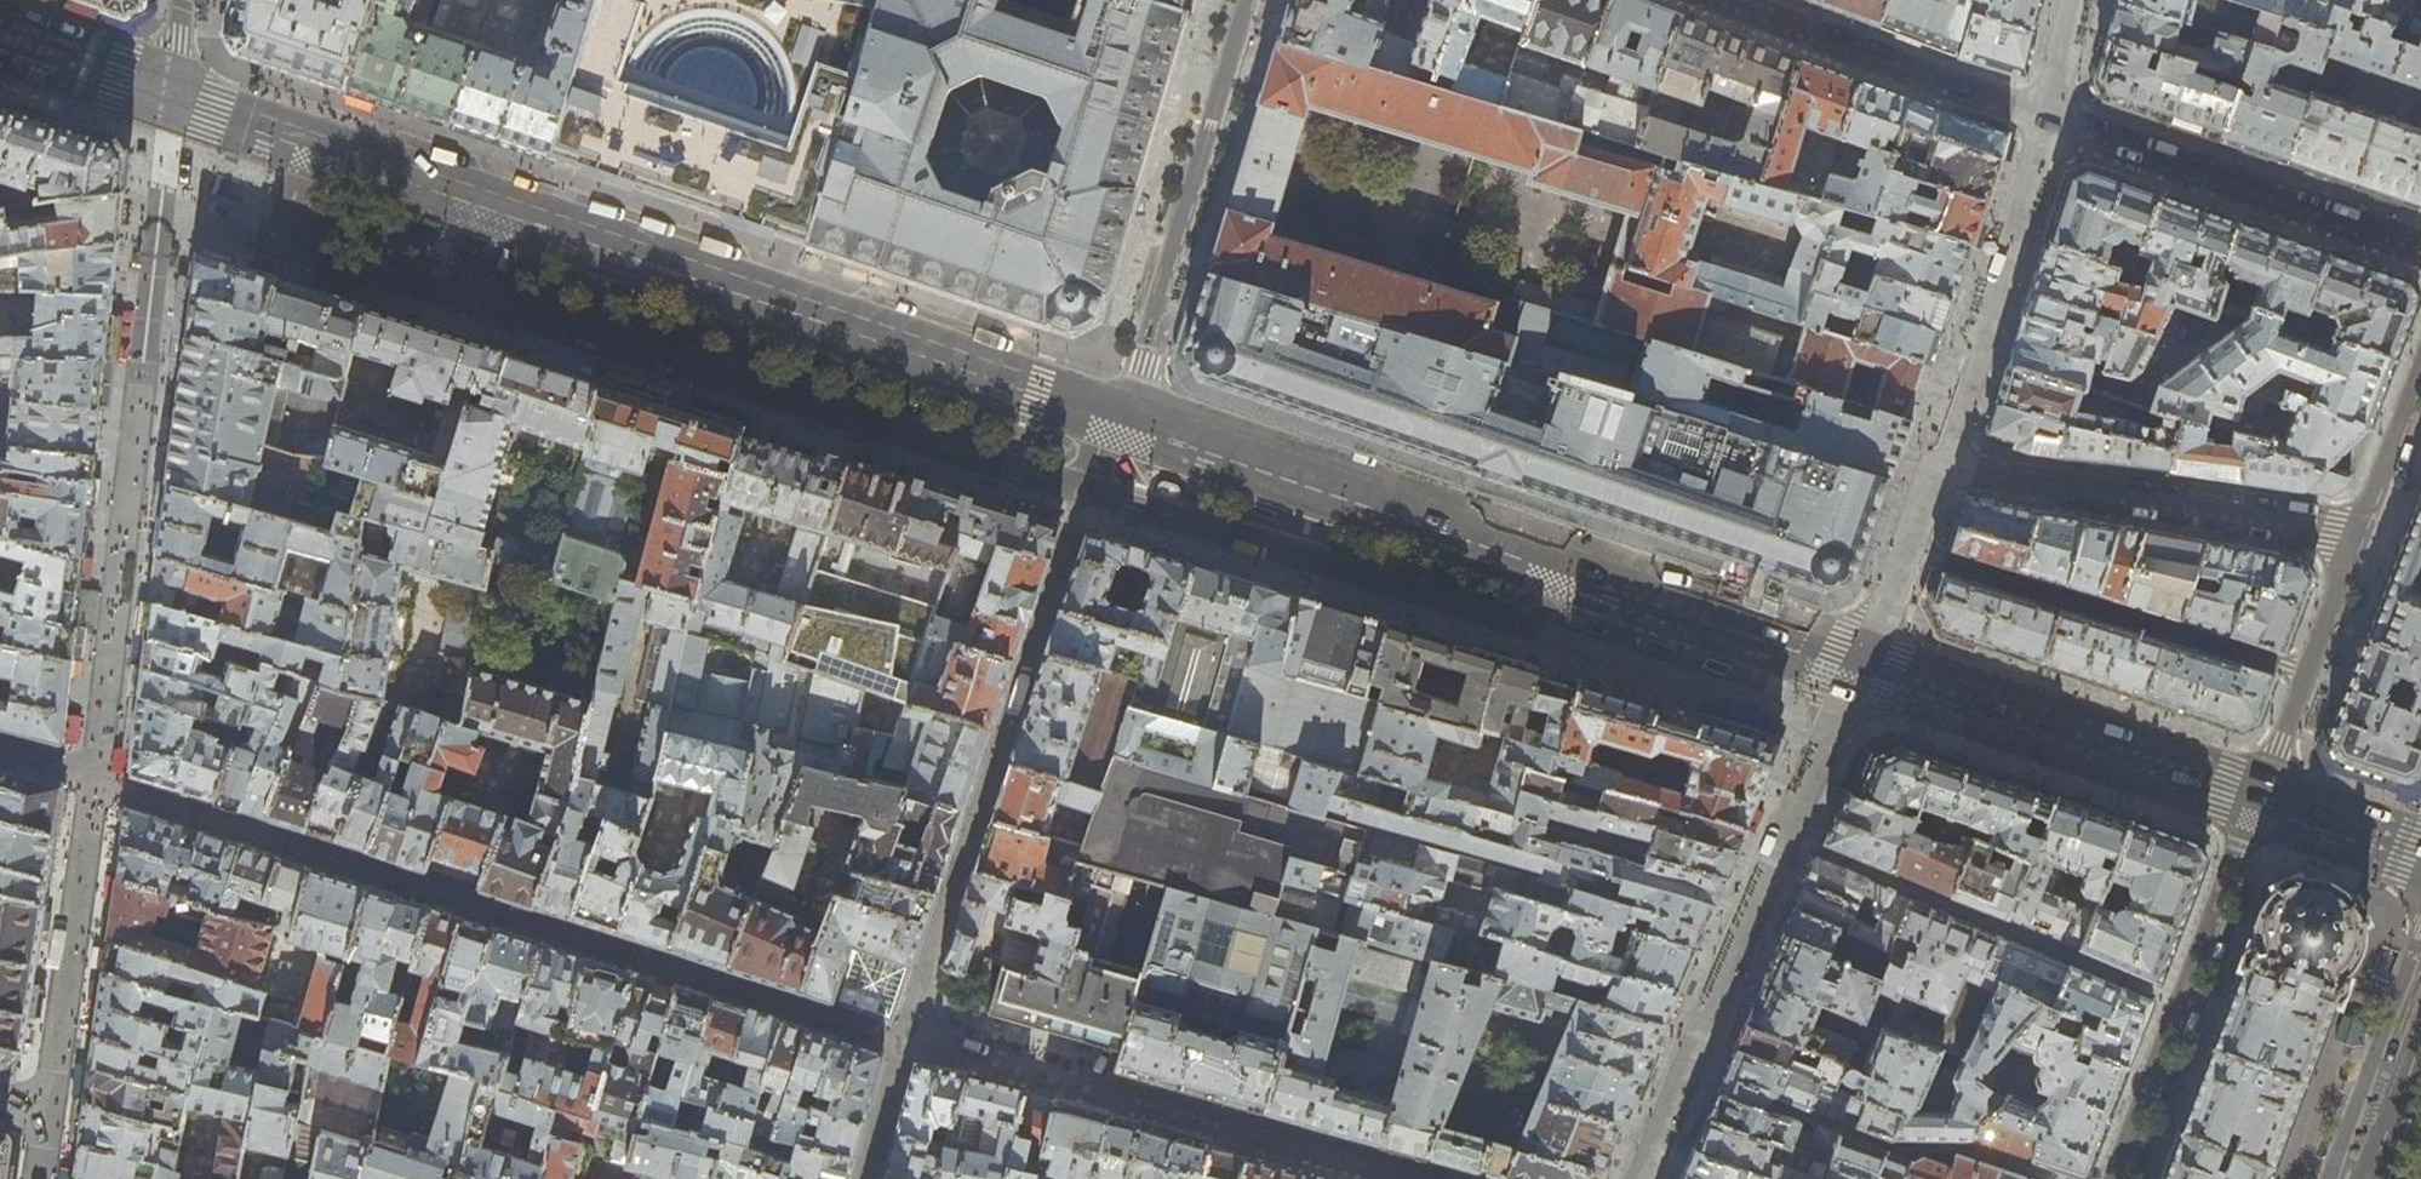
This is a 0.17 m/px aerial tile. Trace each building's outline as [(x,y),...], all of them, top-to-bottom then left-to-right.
[(71,0),(104,10),(125,17),(142,6),(143,0),(70,0),(71,0)] [(343,89),(375,0),(228,0),(224,25),(223,35),(234,53),(277,67),(287,70),(310,78),(343,89)] [(343,89),(393,107),(448,125),(491,3),(492,0),(453,0),(443,31),(409,20),(415,1),(417,1),(417,0),(375,0),(343,89)] [(491,3),(448,125),(499,142),(550,159),(595,0),(560,0),(544,46),(546,48),(540,65),(509,55),(528,0),(492,0),(491,3)] [(759,231),(771,235),(772,233),(804,245),(877,0),(595,0),(550,159),(583,170),(582,171),(588,175),(628,187),(629,185),(677,202),(717,217),(726,218),(725,220),(737,224),(738,222),(760,229),(759,231)] [(1098,321),(1190,14),(1143,0),(877,0),(804,245),(942,293),(1037,325),(1072,335),(1086,327),(1098,321)] [(1190,14),(1194,0),(1143,0),(1190,14)] [(1277,41),(1306,50),(1325,0),(1290,0),(1277,41)] [(1365,68),(1390,0),(1368,0),(1362,16),(1348,10),(1352,0),(1325,0),(1306,50),(1323,55),(1328,41),(1335,44),(1330,57),(1365,68)] [(1433,72),(1459,0),(1430,0),(1414,43),(1398,39),(1408,12),(1406,2),(1406,0),(1390,0),(1365,68),(1414,82),(1419,67),(1433,72)] [(1498,106),(1533,0),(1459,0),(1433,72),(1452,79),(1448,92),(1498,106)] [(1562,125),(1608,0),(1533,0),(1498,106),(1562,125)] [(1636,0),(1608,0),(1562,125),(1579,131),(1632,145),(1636,146),(1678,16),(1643,3),(1636,0)] [(1810,3),(1877,29),(1889,0),(1801,0),(1810,3)] [(1877,29),(1903,38),(1912,42),(1956,57),(1968,13),(1983,18),(1987,4),(1976,0),(1889,0),(1877,29)] [(1987,4),(1983,18),(2030,33),(2039,0),(1988,0),(1987,4)] [(2117,3),(2252,44),(2269,50),(2281,17),(2229,0),(2118,0),(2117,3)] [(2281,17),(2323,30),(2331,7),(2406,31),(2420,36),(2420,0),(2229,0),(2281,17)] [(2106,37),(2108,38),(2197,66),(2229,77),(2239,80),(2252,44),(2117,3),(2115,2),(2111,17),(2106,37)] [(2319,175),(2351,187),(2406,31),(2331,7),(2323,30),(2330,33),(2321,57),(2357,69),(2344,105),(2309,93),(2286,164),(2319,175)] [(122,24),(125,17),(104,10),(102,17),(122,24)] [(2030,33),(1983,18),(1968,13),(1956,57),(1976,63),(2023,77),(2029,56),(2035,35),(2030,33)] [(1663,155),(1759,183),(1796,60),(1738,38),(1678,16),(1636,146),(1663,155)] [(2252,152),(2286,164),(2309,93),(2321,57),(2330,33),(2323,30),(2281,17),(2269,50),(2252,44),(2239,80),(2219,141),(2252,152)] [(2417,210),(2420,199),(2420,131),(2406,126),(2418,90),(2420,92),(2420,36),(2406,31),(2351,187),(2382,198),(2417,210)] [(2119,112),(2121,107),(2104,101),(2094,84),(2099,68),(2107,39),(2101,37),(2088,84),(2098,105),(2119,112)] [(2156,119),(2219,141),(2239,80),(2229,77),(2226,88),(2188,75),(2189,71),(2195,72),(2197,66),(2108,38),(2107,39),(2099,68),(2094,84),(2104,101),(2121,107),(2156,119)] [(1260,105),(1227,211),(1226,212),(1219,237),(1208,274),(1301,305),(1331,314),(1506,365),(1524,308),(1526,306),(1842,402),(1855,363),(1886,374),(1877,400),(1871,399),(1869,400),(1866,409),(1905,420),(1920,374),(1924,364),(1806,326),(1799,324),(1673,284),(1669,298),(1621,283),(1625,269),(1622,268),(1663,155),(1636,146),(1632,145),(1627,159),(1575,143),(1579,131),(1562,125),(1498,106),(1448,92),(1414,82),(1365,68),(1330,57),(1323,55),(1306,50),(1277,41),(1268,73),(1258,104),(1260,105)] [(1759,183),(1820,201),(1859,84),(1842,77),(1796,60),(1759,183)] [(1900,99),(1859,84),(1820,201),(1838,207),(1873,217),(1888,174),(1894,155),(1885,152),(1890,149),(1892,142),(1898,144),(1902,129),(1929,138),(1937,112),(1900,99)] [(0,102),(0,178),(0,179),(2,180),(22,188),(24,187),(25,186),(37,190),(39,201),(55,199),(76,196),(119,192),(121,174),(123,155),(116,141),(42,116),(0,102)] [(1985,128),(1937,112),(1929,138),(2000,162),(2005,148),(2008,136),(1985,128)] [(1993,183),(2000,162),(1929,138),(1902,129),(1898,144),(1894,155),(1888,174),(1986,203),(1993,183)] [(1809,290),(1941,333),(1947,314),(1963,267),(1970,246),(1875,218),(1869,237),(1833,227),(1838,207),(1820,201),(1759,183),(1663,155),(1622,268),(1625,269),(1673,284),(1799,324),(1809,290)] [(2060,209),(2048,246),(2129,270),(2132,269),(2157,196),(2116,182),(2086,171),(2069,179),(2060,209)] [(1978,225),(1986,203),(1888,174),(1873,217),(1875,218),(1970,246),(1978,225)] [(119,192),(76,196),(55,199),(59,223),(45,225),(43,214),(20,217),(3,218),(1,208),(0,208),(0,257),(115,240),(119,198),(119,192)] [(2218,277),(2224,262),(2237,224),(2216,217),(2157,196),(2132,269),(2134,271),(2137,269),(2148,273),(2140,299),(2174,307),(2181,310),(2213,321),(2215,318),(2225,285),(2218,277)] [(2280,239),(2237,224),(2224,262),(2236,276),(2258,286),(2250,309),(2280,320),(2284,308),(2299,313),(2295,325),(2301,327),(2326,255),(2280,239)] [(115,240),(0,257),(0,291),(36,292),(108,295),(112,267),(115,240)] [(2026,304),(2021,323),(2016,340),(2012,353),(2009,364),(2085,390),(2088,380),(2089,373),(2088,372),(2094,357),(2107,361),(2102,375),(2127,381),(2140,370),(2166,320),(2174,323),(2181,310),(2174,307),(2140,299),(2148,273),(2137,269),(2134,271),(2132,269),(2129,270),(2048,246),(2044,245),(2040,259),(2033,282),(2026,304)] [(276,280),(277,279),(194,254),(190,292),(184,336),(314,371),(322,338),(353,345),(360,313),(365,307),(322,296),(276,280)] [(2405,328),(2416,299),(2408,285),(2369,270),(2326,255),(2301,327),(2392,362),(2405,328)] [(1837,583),(1850,577),(1858,552),(1873,510),(1885,477),(1506,365),(1331,314),(1318,349),(1290,339),(1301,305),(1208,274),(1196,311),(1192,321),(1183,348),(1200,378),(1243,395),(1349,431),(1484,477),(1590,513),(1700,550),(1763,572),(1822,590),(1837,583)] [(1936,349),(1941,333),(1809,290),(1799,324),(1806,326),(1924,364),(1930,366),(1936,349)] [(108,295),(36,292),(35,344),(26,338),(1,338),(0,338),(0,358),(102,359),(105,331),(108,295)] [(1866,409),(1842,402),(1526,306),(1524,308),(1506,365),(1885,477),(1891,478),(1897,462),(1898,459),(1906,437),(1911,423),(1908,421),(1905,420),(1866,409)] [(476,342),(365,307),(360,313),(353,345),(340,403),(326,464),(436,499),(482,350),(485,345),(476,342)] [(2371,418),(2392,362),(2301,327),(2295,325),(2280,320),(2250,309),(2247,320),(2159,384),(2259,416),(2266,401),(2277,405),(2284,394),(2367,429),(2371,418)] [(175,408),(165,483),(249,510),(274,388),(340,403),(353,345),(322,338),(314,371),(184,336),(175,408)] [(496,349),(485,345),(482,350),(436,499),(326,464),(312,526),(361,540),(364,517),(474,547),(478,533),(479,534),(482,535),(484,533),(484,530),(482,528),(490,502),(493,499),(494,496),(492,494),(500,465),(504,461),(503,458),(509,440),(509,437),(508,434),(506,433),(508,424),(510,422),(540,432),(537,440),(570,451),(565,471),(561,470),(558,482),(564,489),(571,491),(591,414),(499,384),(508,352),(496,349)] [(518,355),(508,352),(499,384),(591,414),(599,381),(518,355)] [(102,359),(0,358),(0,446),(6,447),(92,456),(95,432),(99,386),(102,359)] [(2003,381),(1996,401),(2063,425),(2124,440),(2126,443),(2170,454),(2180,419),(2149,412),(2085,390),(2009,364),(2003,381)] [(599,381),(591,414),(571,491),(568,504),(561,503),(551,510),(548,521),(563,525),(554,559),(495,540),(493,552),(491,552),(489,563),(548,581),(613,600),(618,580),(621,580),(625,563),(619,552),(616,551),(630,499),(616,494),(623,469),(642,474),(649,452),(671,460),(637,585),(694,600),(741,438),(745,426),(744,426),(688,408),(678,405),(599,381)] [(2271,442),(2268,451),(2322,470),(2346,448),(2367,429),(2284,394),(2277,405),(2266,401),(2259,416),(2159,384),(2149,412),(2180,419),(2271,442)] [(691,401),(688,408),(744,426),(747,418),(691,401)] [(2035,454),(2056,457),(2063,425),(1996,401),(1992,413),(1986,433),(2015,442),(2013,448),(2026,453),(2035,454)] [(2203,478),(2240,483),(2242,460),(2268,451),(2271,442),(2180,419),(2170,454),(2167,473),(2203,478)] [(2133,468),(2167,473),(2170,454),(2126,443),(2124,440),(2063,425),(2056,457),(2070,459),(2133,468)] [(816,451),(818,452),(815,460),(778,449),(741,438),(694,600),(686,629),(713,638),(759,653),(772,657),(785,661),(849,460),(817,449),(816,451)] [(92,456),(6,447),(0,446),(0,468),(33,473),(90,477),(91,466),(92,456)] [(2348,480),(2322,470),(2268,451),(2242,460),(2240,483),(2267,486),(2329,495),(2346,485),(2348,480)] [(861,463),(849,460),(785,661),(862,688),(854,726),(894,739),(908,703),(916,680),(912,677),(927,634),(961,533),(1048,559),(1054,541),(1058,529),(1057,525),(1001,508),(996,506),(893,474),(872,467),(861,463)] [(90,477),(33,473),(0,468),(0,491),(11,492),(87,505),(88,493),(90,477)] [(312,526),(249,510),(165,483),(159,528),(156,557),(275,590),(288,547),(333,560),(320,603),(351,612),(361,540),(312,526)] [(3,540),(11,492),(0,491),(0,539),(3,540)] [(85,529),(87,505),(11,492),(3,540),(61,554),(82,557),(85,529)] [(2366,640),(2420,661),(2420,493),(2393,566),(2366,640)] [(1968,497),(1958,524),(2024,547),(2036,512),(2014,507),(1968,497)] [(2042,578),(2065,585),(2084,521),(2065,518),(2036,512),(2024,547),(2015,570),(2042,578)] [(377,855),(396,862),(446,722),(459,727),(470,671),(489,563),(491,552),(474,547),(364,517),(361,540),(351,612),(344,660),(340,693),(358,697),(380,703),(385,660),(387,660),(394,606),(393,606),(399,566),(469,583),(462,609),(450,607),(436,683),(440,689),(448,691),(445,712),(439,710),(435,716),(419,711),(418,712),(401,759),(413,763),(401,797),(389,792),(368,852),(377,855)] [(2081,590),(2096,595),(2118,528),(2102,525),(2084,521),(2065,585),(2081,590)] [(1993,563),(2015,570),(2024,547),(1958,524),(1954,535),(1950,546),(1951,550),(1993,563)] [(2108,598),(2121,603),(2144,533),(2131,530),(2118,528),(2096,595),(2108,598)] [(1028,619),(1048,559),(961,533),(927,634),(1013,662),(1028,619)] [(2148,611),(2178,620),(2205,544),(2172,538),(2144,533),(2121,603),(2148,611)] [(1088,534),(1085,535),(1073,569),(1059,611),(1167,643),(1191,565),(1140,552),(1088,534)] [(74,625),(78,590),(82,557),(61,554),(3,540),(0,539),(0,555),(25,561),(14,595),(0,591),(0,606),(74,625)] [(2200,627),(2229,636),(2244,593),(2246,585),(2256,588),(2268,592),(2279,558),(2238,550),(2205,544),(2178,620),(2200,627)] [(152,585),(150,602),(181,611),(186,590),(223,602),(218,623),(344,660),(351,612),(320,603),(294,595),(296,589),(284,586),(282,592),(275,590),(156,557),(152,585)] [(2253,644),(2283,653),(2289,636),(2313,576),(2303,562),(2290,560),(2279,558),(2268,592),(2256,588),(2254,596),(2249,595),(2244,593),(2229,636),(2253,644)] [(1243,582),(1191,565),(1167,643),(1155,686),(1136,681),(1128,708),(1226,736),(1247,665),(1279,674),(1296,596),(1243,582)] [(2009,652),(2040,663),(2058,609),(2016,596),(1940,573),(1934,593),(1930,604),(1943,630),(2009,652)] [(590,704),(560,830),(533,906),(552,912),(570,918),(596,843),(579,837),(586,811),(604,819),(638,837),(651,801),(655,782),(686,629),(694,600),(637,585),(621,580),(618,580),(613,600),(590,704)] [(1342,612),(1296,596),(1279,674),(1362,698),(1385,622),(1342,612)] [(147,625),(145,638),(203,655),(227,662),(243,668),(249,649),(261,653),(258,664),(290,676),(318,685),(340,693),(344,660),(218,623),(181,611),(150,602),(147,625)] [(74,625),(0,606),(0,643),(72,661),(74,643),(76,626),(74,625)] [(2090,680),(2142,698),(2162,641),(2114,626),(2058,609),(2040,663),(2090,680)] [(1053,631),(1045,655),(1136,681),(1155,686),(1167,643),(1059,611),(1053,631)] [(1469,648),(1461,648),(1453,644),(1453,643),(1385,622),(1362,698),(1481,730),(1506,738),(1521,742),(1524,731),(1529,706),(1539,670),(1469,648)] [(631,937),(667,949),(694,884),(696,882),(714,817),(738,822),(772,657),(759,653),(751,684),(703,671),(713,638),(686,629),(655,782),(700,792),(687,842),(678,871),(663,872),(662,874),(643,868),(642,865),(640,864),(639,840),(640,839),(640,838),(638,837),(604,819),(596,843),(570,918),(631,937)] [(1009,674),(1013,662),(927,634),(912,677),(916,680),(908,703),(991,730),(1009,674)] [(143,656),(141,666),(249,703),(255,672),(243,668),(227,662),(221,678),(198,671),(203,655),(145,638),(143,656)] [(2391,783),(2404,786),(2420,777),(2420,775),(2420,661),(2366,640),(2345,695),(2326,745),(2333,762),(2366,775),(2391,783)] [(2238,729),(2257,720),(2274,676),(2228,662),(2162,641),(2142,698),(2192,714),(2238,729)] [(60,745),(62,743),(67,703),(72,661),(0,643),(0,681),(3,681),(4,678),(14,680),(9,701),(0,699),(0,728),(9,731),(60,745)] [(1025,717),(1009,762),(1100,792),(1112,756),(1213,785),(1226,736),(1128,708),(1136,681),(1045,655),(1025,717)] [(697,958),(725,968),(755,897),(719,884),(717,878),(732,840),(735,841),(738,841),(741,840),(742,836),(774,848),(787,813),(803,765),(846,775),(854,726),(862,688),(785,661),(772,657),(738,822),(714,817),(696,882),(694,884),(667,949),(697,958)] [(226,808),(239,811),(290,676),(258,664),(255,672),(249,703),(237,737),(214,804),(226,808)] [(1554,676),(1539,670),(1529,706),(1550,711),(1544,735),(1524,731),(1521,742),(1506,738),(1491,787),(1474,782),(1469,784),(1467,789),(1449,784),(1448,785),(1424,778),(1436,736),(1475,747),(1481,730),(1362,698),(1279,674),(1247,665),(1226,736),(1340,769),(1513,818),(1520,791),(1527,768),(1561,778),(1573,782),(1580,773),(1582,772),(1586,758),(1560,752),(1571,707),(1579,681),(1554,676)] [(138,697),(138,700),(198,717),(210,720),(227,725),(232,735),(237,737),(249,703),(141,666),(139,687),(138,697)] [(432,869),(479,883),(477,888),(495,893),(533,906),(560,830),(590,704),(470,671),(459,727),(446,722),(396,862),(427,871),(427,867),(432,869)] [(252,816),(266,821),(318,685),(290,676),(239,811),(252,816)] [(1580,680),(1579,681),(1571,707),(1770,766),(1775,752),(1779,742),(1779,740),(1778,739),(1754,732),(1716,723),(1708,719),(1661,706),(1653,704),(1638,699),(1580,680)] [(285,826),(306,833),(327,775),(327,773),(314,769),(311,734),(305,733),(306,730),(313,732),(319,719),(347,728),(358,697),(340,693),(318,685),(266,821),(285,826)] [(385,696),(383,704),(385,704),(399,707),(411,710),(412,702),(385,696)] [(337,842),(368,852),(389,792),(401,759),(418,712),(416,712),(411,710),(399,707),(381,756),(385,761),(377,783),(347,771),(350,759),(359,763),(362,763),(367,752),(368,752),(385,704),(383,704),(380,703),(358,697),(347,728),(343,739),(334,737),(328,740),(323,754),(326,760),(335,763),(330,776),(327,775),(306,833),(337,842)] [(171,791),(214,804),(237,737),(232,735),(227,725),(210,720),(203,742),(194,740),(187,733),(188,729),(193,730),(198,717),(138,700),(132,741),(127,776),(130,778),(171,791)] [(774,848),(755,897),(725,968),(763,980),(801,992),(811,956),(810,955),(819,931),(796,922),(796,917),(794,915),(771,906),(774,899),(785,903),(791,886),(793,884),(806,887),(821,846),(807,842),(812,826),(815,827),(819,805),(862,814),(840,871),(842,871),(936,894),(950,853),(967,802),(978,768),(991,730),(908,703),(894,739),(854,726),(846,775),(803,765),(787,813),(774,848)] [(1660,807),(1689,816),(1742,831),(1756,799),(1770,766),(1571,707),(1560,752),(1586,758),(1582,772),(1580,773),(1573,782),(1603,790),(1660,807)] [(1710,711),(1708,719),(1716,723),(1754,732),(1778,739),(1780,732),(1710,711)] [(1846,792),(1847,794),(1854,797),(1863,774),(1870,754),(1897,741),(1929,753),(1933,753),(1936,745),(1897,733),(1880,740),(1865,747),(1846,792)] [(1693,949),(1698,937),(1701,929),(1708,916),(1713,906),(1332,795),(1340,769),(1226,736),(1213,785),(1243,794),(1245,786),(1289,800),(1288,807),(1324,817),(1326,810),(1539,871),(1538,878),(1498,868),(1494,872),(1493,878),(1483,875),(1485,864),(1380,833),(1370,867),(1355,862),(1351,876),(1407,893),(1414,869),(1446,878),(1493,892),(1693,949)] [(1863,774),(1854,797),(1939,828),(1950,833),(1973,842),(1973,840),(1975,835),(1966,831),(1968,825),(1989,833),(1984,844),(1991,847),(2015,856),(2028,861),(2043,828),(2052,794),(2009,781),(1933,753),(1929,753),(1897,741),(1870,754),(1863,774)] [(1000,790),(990,821),(1079,847),(1075,862),(1132,878),(1166,888),(1273,917),(1283,883),(1292,858),(1336,871),(1350,875),(1351,876),(1355,862),(1364,830),(1324,817),(1288,807),(1243,794),(1213,785),(1112,756),(1100,792),(1009,762),(1000,790)] [(2420,777),(2404,786),(2391,783),(2366,775),(2333,762),(2330,770),(2410,797),(2420,791),(2420,775),(2420,777)] [(1559,789),(1561,778),(1527,768),(1520,791),(1582,808),(1584,801),(1572,797),(1572,793),(1559,789)] [(1720,893),(1725,880),(1646,856),(1643,867),(1590,849),(1588,850),(1561,842),(1559,844),(1540,839),(1544,827),(1513,818),(1340,769),(1332,795),(1713,906),(1720,893)] [(54,836),(57,815),(61,791),(58,787),(3,771),(0,770),(0,821),(54,836)] [(1748,833),(1742,831),(1689,816),(1686,824),(1657,815),(1660,807),(1603,790),(1597,813),(1738,853),(1743,844),(1748,833)] [(1733,864),(1738,853),(1597,813),(1582,808),(1520,791),(1513,818),(1544,827),(1547,816),(1595,829),(1596,827),(1650,843),(1646,856),(1725,880),(1733,864)] [(1823,845),(1890,872),(1900,846),(1923,855),(1927,843),(1943,849),(1950,833),(1939,828),(1854,797),(1847,794),(1841,807),(1829,833),(1823,845)] [(2005,919),(2041,933),(2077,948),(2077,949),(2081,951),(2097,907),(2105,883),(2128,820),(2115,816),(2091,809),(2085,805),(2052,794),(2043,828),(2028,861),(2005,919)] [(2087,797),(2085,805),(2091,809),(2115,816),(2117,808),(2087,797)] [(120,843),(121,843),(205,869),(218,874),(229,842),(212,837),(175,825),(124,809),(122,825),(120,843)] [(2117,966),(2157,984),(2175,937),(2204,860),(2196,844),(2167,835),(2128,820),(2105,883),(2122,889),(2124,882),(2126,883),(2125,885),(2125,887),(2126,891),(2130,894),(2125,908),(2124,907),(2123,909),(2119,909),(2117,910),(2114,913),(2097,907),(2081,951),(2117,966)] [(44,905),(46,888),(50,860),(54,836),(0,821),(0,894),(44,905)] [(982,844),(973,870),(1063,895),(1075,862),(1079,847),(990,821),(982,844)] [(1922,885),(1949,897),(1973,842),(1950,833),(1943,849),(1927,843),(1923,855),(1900,846),(1890,872),(1922,885)] [(1975,907),(2005,919),(2028,861),(2015,856),(2008,872),(1983,862),(1991,847),(1984,844),(1973,840),(1973,842),(1949,897),(1975,907)] [(118,864),(116,876),(175,894),(195,902),(219,910),(231,869),(241,846),(229,842),(218,874),(205,869),(121,843),(118,864)] [(258,852),(241,846),(231,869),(219,910),(255,921),(279,859),(258,852)] [(1478,936),(1502,943),(1675,992),(1682,976),(1693,949),(1493,892),(1485,916),(1422,905),(1424,899),(1439,903),(1446,878),(1414,869),(1407,893),(1351,876),(1350,875),(1348,882),(1333,877),(1336,871),(1292,858),(1283,883),(1478,936)] [(302,866),(279,859),(255,921),(271,927),(272,928),(286,932),(287,938),(321,949),(314,975),(309,974),(310,970),(282,961),(272,993),(299,1003),(293,1024),(294,1026),(322,1034),(333,998),(346,956),(367,887),(337,877),(302,866)] [(1812,870),(1806,885),(1896,927),(1908,900),(1883,888),(1817,859),(1812,870)] [(1097,1044),(1120,1050),(1133,1003),(1142,972),(1101,959),(1118,901),(1124,902),(1132,878),(1075,862),(1063,895),(1086,903),(1064,974),(1062,974),(1058,983),(1002,966),(987,1014),(1015,1021),(1045,1029),(1097,1044)] [(992,962),(1002,966),(1058,983),(1062,974),(1064,974),(1086,903),(1063,895),(973,870),(957,915),(940,966),(961,973),(985,906),(1007,913),(1004,924),(1037,933),(1040,938),(1038,947),(1007,940),(1005,940),(1001,939),(995,956),(993,956),(991,960),(984,959),(979,970),(988,972),(992,962)] [(889,1022),(892,1022),(913,960),(915,957),(936,894),(842,871),(819,931),(810,955),(811,956),(801,992),(847,1008),(889,1022)] [(2263,928),(2264,932),(2265,937),(2267,942),(2269,946),(2272,950),(2275,954),(2278,957),(2282,960),(2286,963),(2290,965),(2294,967),(2299,968),(2304,969),(2309,970),(2313,970),(2318,969),(2323,968),(2328,967),(2332,965),(2336,963),(2340,960),(2344,957),(2347,954),(2350,950),(2353,946),(2355,941),(2357,937),(2358,932),(2359,928),(2359,923),(2359,918),(2359,913),(2357,909),(2356,904),(2354,900),(2352,895),(2349,892),(2345,888),(2342,885),(2338,882),(2334,879),(2330,877),(2325,876),(2320,874),(2316,874),(2311,873),(2306,874),(2301,874),(2297,876),(2292,877),(2288,879),(2284,882),(2280,885),(2276,888),(2273,892),(2270,896),(2268,900),(2266,904),(2264,909),(2263,913),(2263,918),(2263,923),(2263,928)] [(195,902),(175,894),(116,876),(111,911),(107,940),(255,988),(272,928),(271,927),(255,921),(219,910),(195,902)] [(1475,945),(1478,936),(1283,883),(1273,917),(1315,928),(1323,931),(1332,933),(1431,961),(1467,970),(1470,961),(1475,945)] [(1801,895),(1794,911),(1885,953),(1896,927),(1806,885),(1801,895)] [(379,891),(367,887),(346,956),(361,961),(349,1003),(333,998),(322,1034),(355,1044),(383,944),(399,898),(379,891)] [(1133,1003),(1120,1050),(1115,1070),(1198,1093),(1265,1112),(1311,946),(1312,941),(1320,941),(1323,931),(1315,928),(1273,917),(1166,888),(1142,972),(1133,1003)] [(22,1053),(32,983),(39,940),(44,905),(0,894),(0,1067),(1,1067),(16,1055),(17,1052),(22,1053)] [(417,1063),(460,917),(447,913),(410,901),(399,898),(383,944),(355,1044),(386,1053),(388,1055),(417,1063)] [(1787,926),(1781,938),(1769,964),(1755,1000),(1743,1026),(1844,1064),(1846,1064),(1854,1043),(1812,1026),(1819,1008),(1862,1024),(1876,990),(1895,997),(1883,1027),(1880,1026),(1862,1076),(1859,1074),(1859,1072),(1850,1067),(1847,1067),(1842,1068),(1834,1087),(1832,1089),(1849,1095),(1900,1115),(1891,1139),(1926,1140),(1966,1140),(1986,1117),(2002,1097),(1995,1093),(1974,1079),(1987,1064),(2007,1042),(2041,1004),(1983,974),(1997,936),(1973,926),(1943,914),(1908,900),(1896,927),(1885,953),(1794,911),(1787,926)] [(2226,1007),(2211,1048),(2303,1085),(2322,1034),(2338,987),(2350,950),(2347,954),(2344,957),(2340,960),(2336,963),(2332,965),(2328,967),(2323,968),(2318,969),(2313,970),(2309,970),(2304,969),(2299,968),(2294,967),(2290,965),(2286,963),(2282,960),(2278,957),(2275,954),(2272,950),(2269,946),(2267,942),(2265,937),(2264,932),(2263,928),(2263,923),(2263,918),(2263,913),(2226,1007)] [(482,925),(460,917),(417,1063),(451,1073),(478,1079),(478,1076),(498,1082),(502,1071),(513,1033),(504,1031),(498,1053),(456,1042),(464,1020),(463,1019),(493,928),(482,925)] [(513,934),(493,928),(463,1019),(464,1020),(504,1031),(513,1033),(517,1021),(541,943),(513,934)] [(1321,1128),(1380,1144),(1408,1037),(1396,1034),(1406,997),(1413,993),(1421,996),(1431,961),(1332,933),(1331,942),(1334,944),(1332,952),(1311,946),(1265,1112),(1321,1128)] [(2073,968),(1997,936),(1983,974),(2041,1004),(2084,1020),(2074,1046),(2126,1067),(2129,1059),(2151,1001),(2145,998),(2073,968)] [(106,947),(103,971),(150,986),(149,988),(165,993),(170,977),(197,986),(192,1000),(213,1006),(243,1013),(272,1019),(289,1023),(293,1024),(299,1003),(272,993),(255,988),(107,940),(106,947)] [(556,1020),(564,1022),(585,957),(560,949),(541,943),(517,1021),(533,1026),(518,1075),(502,1071),(498,1082),(478,1076),(478,1079),(456,1171),(483,1178),(539,1178),(552,1123),(556,1107),(533,1100),(545,1052),(556,1020)] [(1675,994),(1675,992),(1502,943),(1491,977),(1500,979),(1549,993),(1552,984),(1603,998),(1599,1007),(1662,1023),(1670,1006),(1675,994)] [(605,1061),(610,1041),(630,972),(598,961),(585,957),(564,1022),(556,1020),(545,1052),(533,1100),(556,1107),(575,1113),(588,1118),(605,1061)] [(1401,1150),(1426,1157),(1438,1128),(1457,1083),(1459,1083),(1470,1056),(1469,1055),(1489,1007),(1500,979),(1491,977),(1467,970),(1431,961),(1421,996),(1413,993),(1406,997),(1396,1034),(1408,1037),(1380,1144),(1401,1150)] [(96,1016),(94,1032),(153,1051),(196,1064),(213,1006),(192,1000),(165,993),(149,988),(150,986),(103,971),(100,987),(96,1016)] [(638,974),(630,972),(610,1041),(630,1048),(625,1067),(605,1061),(588,1118),(575,1113),(556,1107),(552,1123),(573,1129),(585,1132),(587,1131),(615,1140),(631,1145),(638,1118),(648,1084),(656,1053),(632,1047),(650,993),(654,979),(638,974)] [(671,984),(654,979),(650,993),(662,997),(673,1000),(677,987),(671,984)] [(1664,1024),(1662,1023),(1599,1007),(1549,993),(1500,979),(1489,1007),(1566,1027),(1538,1098),(1622,1123),(1630,1105),(1644,1071),(1664,1024)] [(700,994),(677,987),(673,1000),(658,1051),(675,1055),(665,1089),(648,1084),(638,1118),(672,1128),(674,1126),(677,1112),(681,1095),(711,997),(700,994)] [(658,1051),(673,1000),(662,997),(650,993),(632,1047),(656,1053),(658,1051)] [(727,1002),(711,997),(681,1095),(677,1112),(695,1116),(699,1101),(717,1108),(732,1059),(734,1056),(744,1008),(727,1002)] [(2126,1067),(2074,1046),(2084,1020),(2041,1004),(2007,1042),(2028,1051),(2007,1091),(1999,1088),(1995,1093),(2002,1097),(1986,1117),(2037,1137),(2030,1161),(2083,1178),(2084,1178),(2105,1122),(2126,1067)] [(245,1146),(253,1101),(258,1083),(303,1094),(310,1062),(281,1055),(289,1023),(272,1019),(259,1069),(243,1066),(241,1069),(229,1066),(243,1013),(213,1006),(196,1064),(189,1095),(186,1107),(224,1116),(214,1178),(239,1178),(245,1146)] [(760,1013),(744,1008),(734,1056),(732,1059),(717,1108),(752,1119),(755,1107),(760,1087),(779,1019),(760,1013)] [(791,1023),(779,1019),(760,1087),(755,1107),(781,1114),(802,1041),(806,1028),(791,1023)] [(374,1127),(388,1055),(386,1053),(355,1044),(322,1034),(294,1026),(293,1024),(289,1023),(281,1055),(310,1062),(303,1094),(287,1155),(287,1157),(312,1163),(310,1178),(363,1178),(374,1127)] [(1735,1044),(1733,1051),(1818,1082),(1834,1087),(1842,1068),(1844,1064),(1743,1026),(1738,1038),(1735,1044)] [(821,1033),(806,1028),(802,1041),(781,1114),(775,1135),(801,1143),(812,1107),(815,1107),(835,1037),(821,1033)] [(91,1050),(89,1063),(189,1095),(196,1064),(153,1051),(94,1032),(91,1050)] [(855,1044),(835,1037),(815,1107),(864,1122),(867,1111),(879,1069),(882,1057),(882,1056),(881,1053),(855,1044)] [(2196,1087),(2179,1133),(2271,1169),(2288,1125),(2290,1119),(2303,1085),(2211,1048),(2196,1087)] [(1720,1084),(1717,1092),(1764,1108),(1766,1101),(1768,1097),(1807,1110),(1818,1082),(1733,1051),(1726,1067),(1722,1079),(1720,1084)] [(87,1080),(84,1100),(181,1131),(186,1107),(189,1095),(89,1063),(87,1080)] [(903,1107),(895,1135),(943,1146),(967,1075),(942,1068),(937,1067),(936,1069),(918,1064),(915,1065),(903,1107)] [(363,1178),(454,1178),(456,1171),(478,1079),(451,1073),(428,1143),(374,1127),(363,1178)] [(1068,1175),(1036,1165),(1050,1115),(1022,1108),(1027,1090),(1009,1086),(967,1075),(943,1146),(935,1178),(1067,1178),(1068,1175)] [(245,1146),(287,1155),(303,1094),(258,1083),(253,1101),(245,1146)] [(1035,1092),(1027,1090),(1022,1108),(1050,1115),(1055,1099),(1035,1092)] [(1712,1105),(1707,1118),(1795,1152),(1797,1148),(1796,1144),(1791,1142),(1799,1120),(1764,1108),(1717,1092),(1712,1105)] [(1889,1141),(1891,1139),(1900,1115),(1849,1095),(1838,1123),(1889,1141)] [(1622,1123),(1538,1098),(1516,1151),(1438,1128),(1426,1157),(1502,1178),(1598,1178),(1599,1178),(1620,1128),(1622,1129),(1624,1123),(1622,1123)] [(1140,1122),(1097,1110),(1055,1099),(1050,1115),(1036,1165),(1068,1175),(1067,1178),(1126,1178),(1140,1122)] [(81,1119),(78,1142),(156,1165),(173,1170),(181,1131),(84,1100),(81,1119)] [(854,1158),(801,1143),(775,1135),(781,1114),(755,1107),(752,1119),(717,1108),(699,1101),(695,1116),(690,1130),(690,1132),(724,1140),(719,1157),(789,1178),(848,1178),(854,1158)] [(863,1127),(864,1122),(815,1107),(812,1107),(801,1143),(854,1158),(863,1127)] [(2013,1155),(2030,1161),(2037,1137),(1986,1117),(1966,1140),(2013,1155)] [(719,1157),(724,1140),(690,1132),(690,1130),(674,1126),(672,1128),(638,1118),(631,1145),(615,1140),(610,1161),(626,1165),(626,1166),(664,1175),(664,1177),(671,1178),(714,1178),(719,1157)] [(1694,1150),(1768,1176),(1774,1178),(1868,1178),(1828,1164),(1806,1157),(1795,1152),(1707,1118),(1701,1133),(1694,1150)] [(1140,1122),(1126,1178),(1183,1178),(1185,1172),(1193,1170),(1203,1172),(1209,1146),(1211,1141),(1176,1132),(1140,1122)] [(592,1154),(588,1147),(583,1146),(581,1144),(570,1140),(573,1129),(552,1123),(539,1178),(585,1178),(592,1154)] [(1818,1127),(1806,1157),(1828,1164),(1839,1135),(1826,1130),(1818,1127)] [(2271,1169),(2179,1133),(2168,1162),(2162,1178),(2267,1178),(2271,1169)] [(884,1177),(890,1178),(935,1178),(943,1146),(895,1135),(890,1154),(884,1177)] [(1828,1164),(1868,1178),(1903,1178),(1905,1175),(1910,1162),(1890,1154),(1864,1145),(1839,1135),(1828,1164)] [(73,1174),(91,1178),(152,1178),(156,1165),(78,1142),(76,1158),(73,1174)] [(1209,1146),(1203,1172),(1193,1170),(1185,1172),(1183,1178),(1239,1178),(1245,1156),(1226,1151),(1209,1146)] [(1682,1178),(1767,1178),(1768,1176),(1694,1150),(1688,1164),(1682,1178)] [(1905,1175),(1919,1178),(2025,1178),(1954,1155),(1949,1168),(1943,1166),(1919,1158),(1910,1162),(1905,1175)] [(1245,1156),(1239,1178),(1316,1178),(1317,1177),(1281,1166),(1245,1156)] [(719,1157),(714,1178),(789,1178),(719,1157)] [(173,1170),(156,1165),(152,1178),(172,1178),(173,1170)] [(283,1170),(270,1167),(263,1171),(261,1178),(281,1178),(283,1170)]
